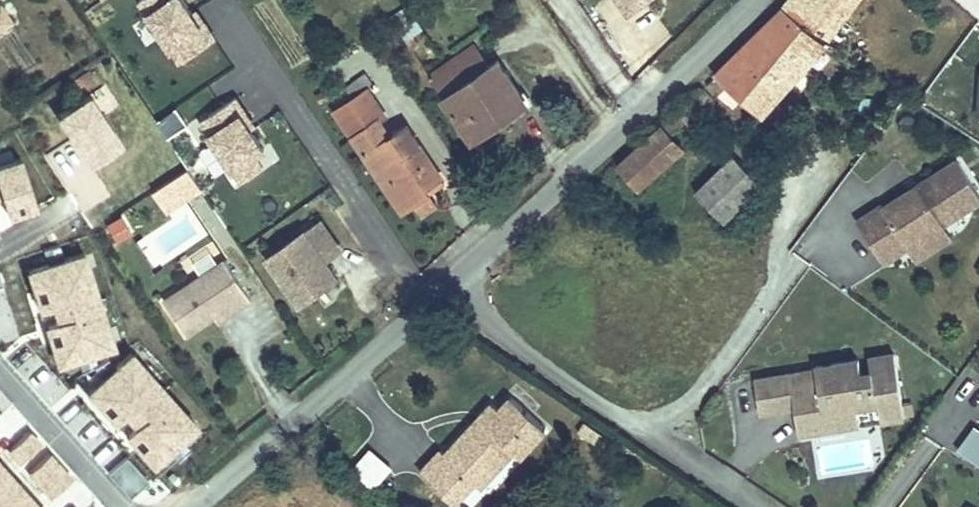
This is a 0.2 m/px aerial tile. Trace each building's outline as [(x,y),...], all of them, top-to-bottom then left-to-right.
[(140,3),(147,14),(131,24),(144,45),(161,34),(178,60),(215,37),(191,0),(145,0),(140,3)] [(783,8),(803,24),(808,18),(830,37),(856,0),(789,0),(783,8)] [(0,5),(0,31),(12,22),(0,5)] [(783,8),(714,74),(761,115),(825,42),(803,24),(783,8)] [(808,18),(803,24),(825,42),(830,37),(808,18)] [(257,47),(252,40),(244,47),(248,53),(257,47)] [(475,45),(430,75),(473,139),(503,118),(501,114),(524,98),(497,60),(489,65),(475,45)] [(618,75),(624,70),(619,64),(613,70),(618,75)] [(89,71),(72,82),(79,92),(95,81),(89,71)] [(365,73),(358,77),(367,90),(373,85),(365,73)] [(335,111),(403,211),(414,204),(430,192),(426,187),(441,177),(406,125),(390,137),(378,120),(384,115),(367,90),(358,77),(338,92),(346,104),(335,111)] [(323,92),(317,96),(321,102),(327,98),(323,92)] [(217,148),(202,157),(215,177),(230,167),(239,179),(272,157),(230,95),(196,117),(217,148)] [(503,118),(527,102),(524,98),(501,114),(503,118)] [(683,105),(676,111),(686,121),(689,124),(696,117),(683,105)] [(661,126),(617,165),(638,189),(683,149),(670,135),(661,126)] [(761,184),(733,154),(696,190),(725,220),(761,184)] [(856,220),(883,262),(907,247),(943,224),(978,201),(978,194),(957,159),(917,185),(920,188),(912,193),(910,189),(883,206),(882,204),(856,220)] [(166,211),(203,189),(187,163),(150,185),(166,211)] [(441,177),(426,187),(430,192),(445,182),(441,177)] [(912,193),(920,188),(917,185),(910,189),(912,193)] [(430,192),(414,204),(422,216),(438,204),(430,192)] [(267,258),(299,303),(336,276),(325,261),(341,250),(320,220),(267,258)] [(915,259),(951,236),(943,224),(907,247),(915,259)] [(225,260),(164,301),(186,334),(214,316),(231,305),(235,311),(251,300),(225,260)] [(231,305),(214,316),(218,322),(235,311),(231,305)] [(791,373),(755,379),(760,411),(795,405),(799,433),(826,428),(824,411),(838,409),(845,399),(853,397),(854,406),(857,405),(878,402),(881,419),(912,414),(910,402),(902,403),(894,353),(869,357),(871,371),(861,373),(859,359),(815,365),(816,369),(818,380),(792,385),(791,373)] [(792,385),(818,380),(816,369),(791,373),(792,385)] [(486,460),(495,468),(513,449),(519,456),(545,428),(511,396),(499,408),(493,402),(478,417),(484,423),(477,430),(471,424),(445,452),(441,448),(420,471),(444,494),(464,472),(470,477),(486,460)] [(859,423),(857,405),(854,406),(853,397),(845,399),(838,409),(824,411),(826,428),(859,423)] [(478,417),(471,424),(477,430),(484,423),(478,417)] [(584,422),(578,430),(591,439),(596,430),(584,422)] [(954,449),(978,463),(978,428),(970,423),(954,449)] [(605,436),(596,430),(591,439),(599,445),(605,436)] [(373,486),(392,463),(368,443),(348,466),(373,486)] [(495,468),(486,460),(470,477),(464,472),(444,494),(453,502),(474,481),(479,486),(495,468)]
